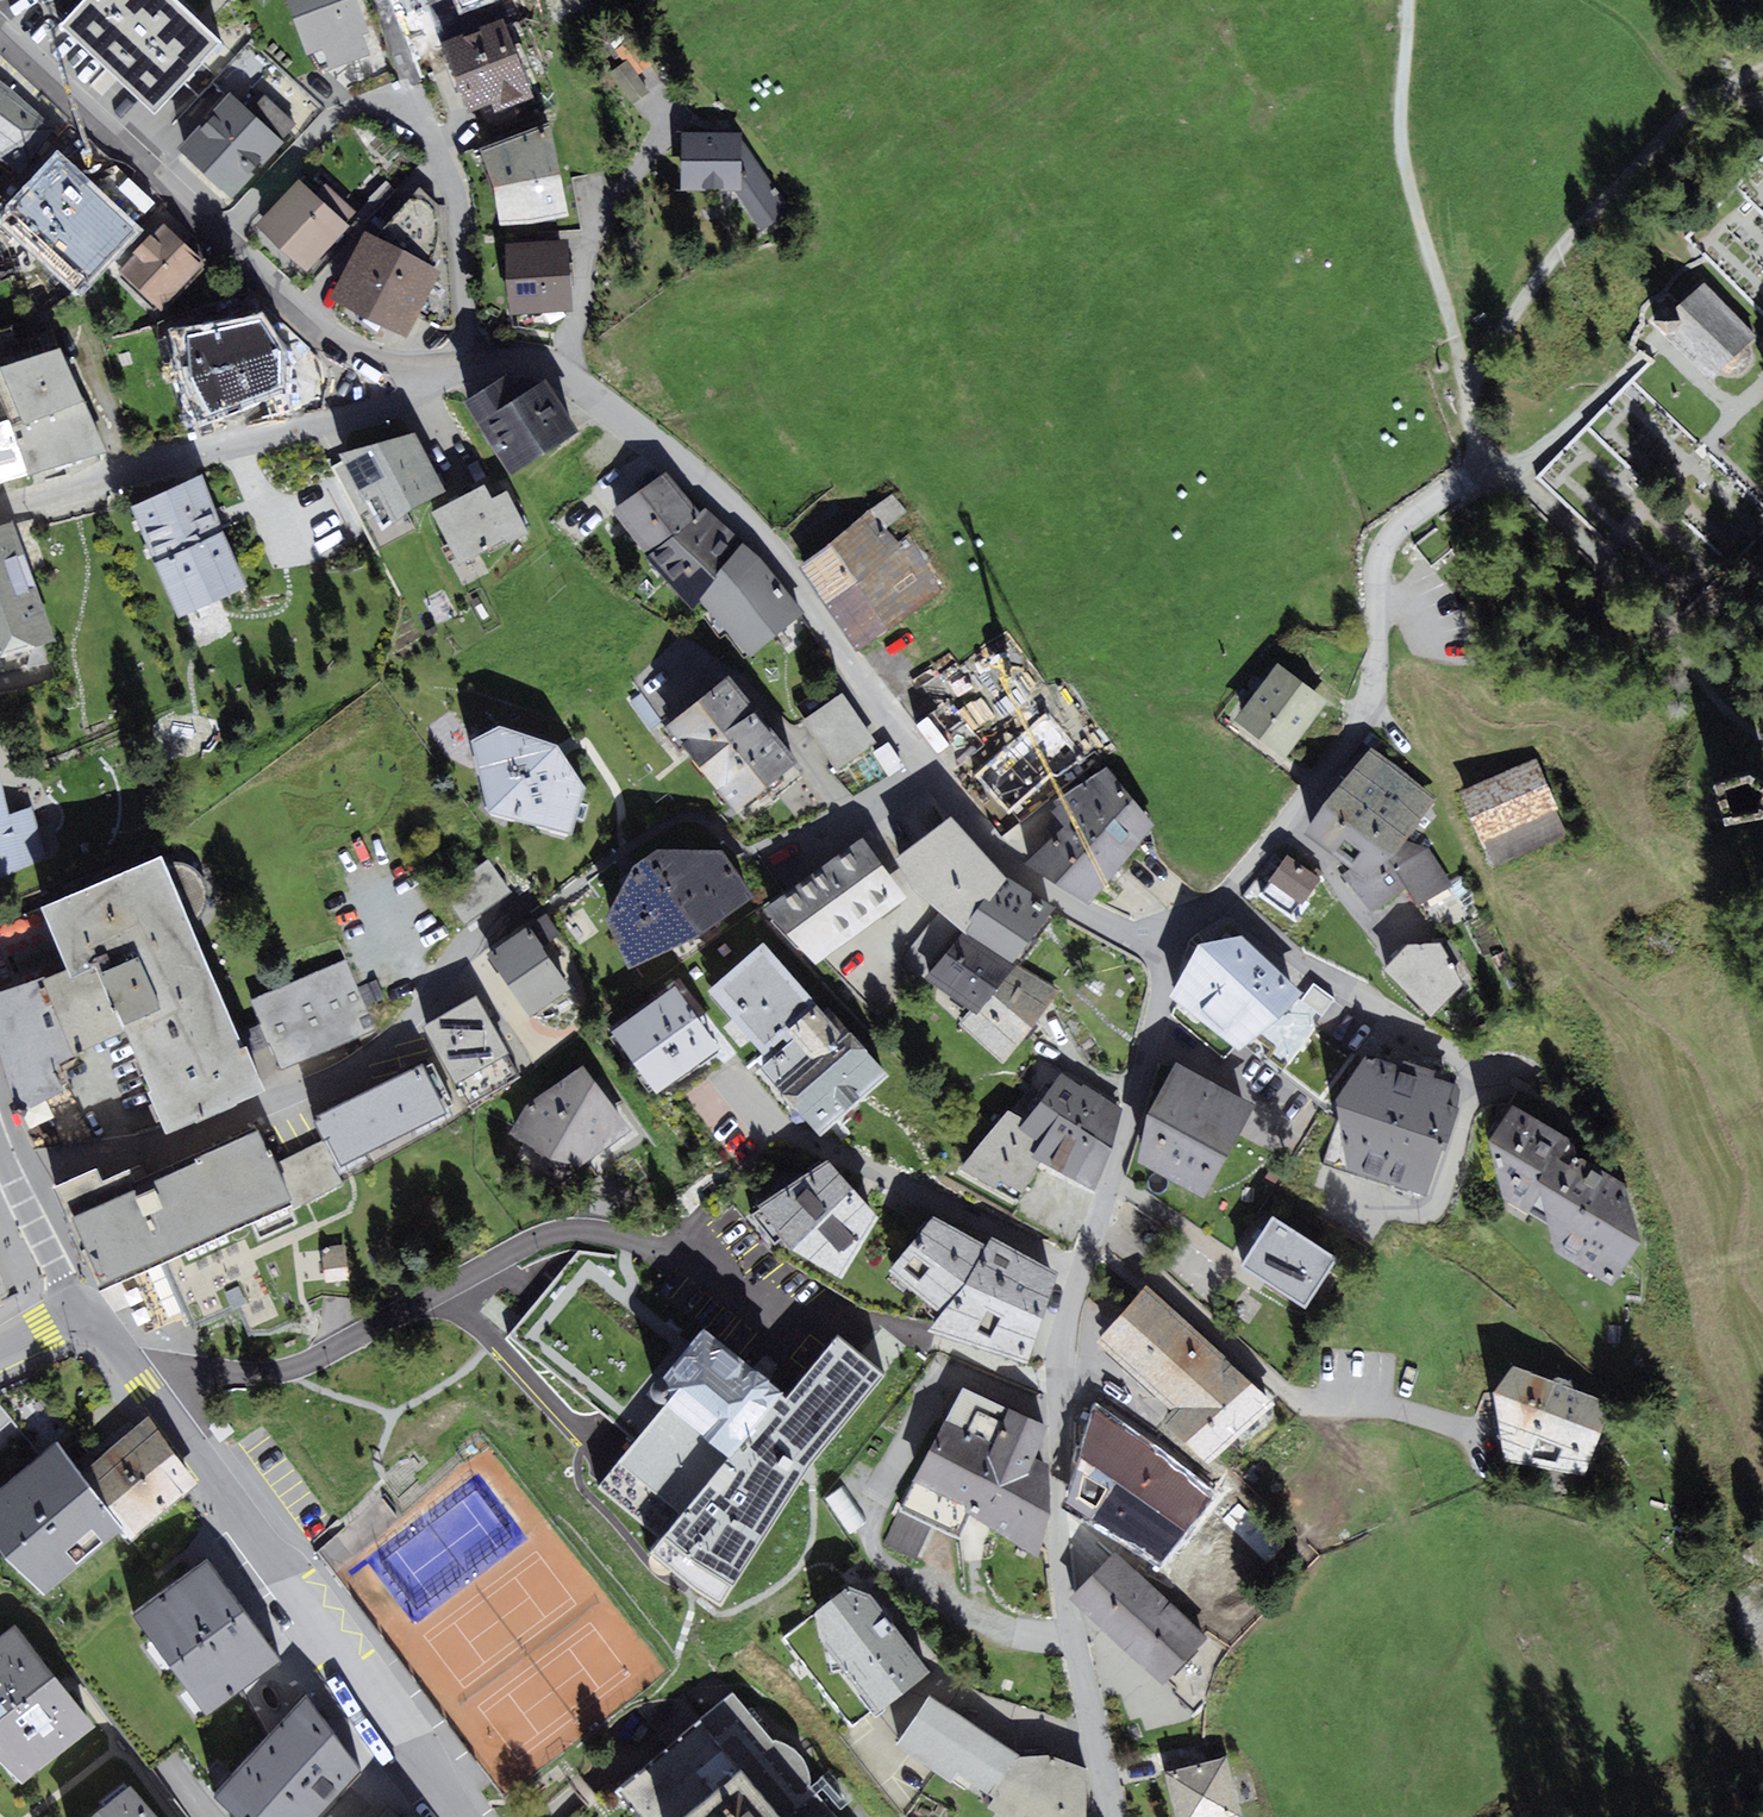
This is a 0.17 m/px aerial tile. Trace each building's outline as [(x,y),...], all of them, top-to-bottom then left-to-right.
[(156,114),(223,41),(177,0),(83,0),(60,26),(156,114)] [(308,55),(323,49),(330,68),(370,54),(363,34),(370,31),(358,0),(287,0),(308,55)] [(503,18),(441,42),(469,112),(492,103),(496,112),(533,97),(503,18)] [(0,85),(0,158),(20,173),(56,127),(0,85)] [(231,198),(284,141),(281,138),(296,123),(265,94),(250,110),(229,91),(177,147),(231,198)] [(494,187),(501,225),(533,223),(569,216),(551,121),(480,148),(494,187)] [(741,132),(681,132),(682,191),(736,191),(762,231),(791,210),(741,132)] [(60,162),(7,217),(79,284),(131,229),(60,162)] [(298,178),(255,225),(306,271),(349,224),(298,178)] [(164,222),(119,269),(160,308),(205,261),(164,222)] [(330,298),(368,318),(403,251),(365,231),(330,298)] [(506,243),(510,313),(573,309),(568,239),(506,243)] [(368,318),(406,338),(442,271),(403,251),(368,318)] [(1750,352),(1748,343),(1754,337),(1704,285),(1675,312),(1669,306),(1655,319),(1669,333),(1713,377),(1719,371),(1728,374),(1737,373),(1745,368),(1749,360),(1750,352)] [(232,309),(170,329),(202,436),(262,424),(251,399),(295,389),(287,357),(232,309)] [(11,425),(84,400),(60,348),(0,367),(0,398),(11,425)] [(506,375),(463,402),(511,474),(579,430),(546,379),(520,396),(506,375)] [(0,398),(0,482),(28,474),(11,425),(0,398)] [(108,451),(84,400),(11,425),(28,474),(108,451)] [(414,432),(340,453),(381,530),(445,491),(414,432)] [(667,472),(615,509),(646,556),(701,512),(667,472)] [(201,476),(131,506),(179,617),(248,587),(201,476)] [(432,512),(460,567),(529,531),(507,490),(493,498),(485,484),(432,512)] [(797,566),(859,649),(946,584),(909,534),(898,542),(887,527),(907,512),(894,494),(797,566)] [(701,512),(646,556),(691,608),(701,599),(744,542),(706,507),(701,512)] [(0,524),(0,657),(54,640),(12,521),(0,524)] [(752,658),(806,612),(762,559),(744,542),(701,599),(752,658)] [(1236,719),(1285,756),(1328,701),(1279,663),(1236,719)] [(736,811),(798,761),(729,676),(667,726),(736,811)] [(837,770),(877,742),(843,693),(803,720),(837,770)] [(1086,758),(1097,749),(1059,704),(975,775),(1010,815),(1053,778),(1058,784),(1086,759),(1086,758)] [(574,835),(586,789),(563,750),(559,744),(499,725),(471,740),(490,811),(574,835)] [(1372,748),(1325,806),(1392,857),(1408,840),(1436,799),(1372,748)] [(1460,791),(1492,868),(1569,836),(1536,759),(1460,791)] [(1055,800),(1059,805),(1121,865),(1155,825),(1107,765),(1055,800)] [(0,778),(0,877),(46,857),(31,806),(9,815),(0,778)] [(1760,815),(1762,805),(1762,787),(1752,779),(1720,785),(1728,822),(1760,815)] [(1090,904),(1121,865),(1059,805),(1052,810),(1056,815),(1046,826),(1051,839),(1025,864),(1090,904)] [(1349,884),(1392,857),(1325,806),(1304,834),(1349,884)] [(914,889),(965,933),(1008,877),(953,817),(896,858),(914,889)] [(816,965),(906,898),(863,838),(765,909),(816,965)] [(1430,848),(1408,840),(1392,857),(1349,884),(1372,913),(1407,891),(1417,906),(1454,886),(1430,848)] [(702,936),(756,897),(723,850),(657,848),(633,865),(605,922),(632,968),(702,936)] [(1262,893),(1294,915),(1320,878),(1289,856),(1262,893)] [(267,1090),(162,858),(0,922),(0,990),(1,993),(0,993),(0,1045),(21,1111),(63,1091),(51,1062),(126,1032),(169,1133),(267,1090)] [(442,891),(466,924),(511,892),(488,859),(442,891)] [(1054,907),(1008,877),(965,933),(1013,963),(1054,907)] [(530,1017),(571,989),(528,926),(487,954),(530,1017)] [(1171,997),(1240,1050),(1303,991),(1241,931),(1200,940),(1171,997)] [(965,933),(926,979),(970,1009),(977,1014),(1016,965),(1013,963),(965,933)] [(823,1010),(763,942),(707,990),(764,1055),(783,1038),(788,1043),(761,1066),(820,1134),(888,1075),(828,1006),(823,1010)] [(1385,971),(1432,1018),(1463,984),(1441,943),(1409,944),(1385,971)] [(282,1069),(376,1027),(346,959),(252,1001),(282,1069)] [(1003,1063),(1061,989),(1017,963),(1016,965),(977,1014),(970,1009),(959,1024),(1003,1063)] [(612,1032),(657,1094),(720,1049),(675,987),(612,1032)] [(468,1104),(520,1074),(476,997),(424,1026),(468,1104)] [(1426,1195),(1461,1088),(1367,1054),(1334,1104),(1338,1118),(1323,1164),(1426,1195)] [(1139,1161),(1205,1197),(1254,1104),(1177,1062),(1148,1113),(1139,1161)] [(341,1166),(447,1114),(423,1064),(317,1116),(341,1166)] [(632,1130),(584,1065),(525,1107),(510,1135),(551,1158),(580,1167),(632,1130)] [(1062,1072),(1041,1101),(1088,1132),(1114,1149),(1123,1109),(1084,1084),(1082,1086),(1062,1072)] [(1041,1160),(1062,1172),(1088,1132),(1041,1101),(1028,1120),(1021,1127),(1043,1142),(1033,1157),(1041,1160)] [(1554,1251),(1614,1287),(1642,1242),(1627,1185),(1576,1157),(1573,1140),(1514,1106),(1491,1139),(1500,1196),(1548,1223),(1554,1251)] [(1014,1200),(1041,1160),(1033,1157),(1043,1142),(1021,1127),(1028,1120),(1010,1109),(961,1167),(1014,1200)] [(257,1127),(134,1180),(168,1259),(242,1228),(292,1206),(257,1127)] [(1114,1149),(1088,1132),(1062,1172),(1094,1191),(1114,1149)] [(842,1278),(879,1218),(828,1159),(759,1206),(793,1250),(842,1278)] [(164,1261),(168,1259),(134,1180),(129,1169),(102,1181),(97,1169),(54,1188),(99,1289),(164,1261)] [(1029,1364),(1059,1272),(991,1236),(986,1245),(934,1216),(889,1271),(940,1315),(929,1331),(1029,1364)] [(1243,1267),(1305,1307),(1337,1258),(1274,1218),(1243,1267)] [(272,1333),(289,1325),(242,1228),(168,1259),(164,1261),(195,1328),(240,1307),(250,1334),(272,1333)] [(345,1245),(321,1248),(326,1283),(350,1279),(345,1245)] [(1096,1339),(1172,1415),(1227,1360),(1151,1284),(1096,1339)] [(824,1452),(888,1375),(835,1335),(784,1397),(703,1330),(647,1393),(665,1406),(599,1485),(661,1540),(655,1549),(721,1605),(824,1452)] [(1272,1405),(1227,1360),(1172,1415),(1164,1423),(1209,1468),(1272,1405)] [(1586,1475),(1611,1405),(1513,1366),(1493,1392),(1505,1461),(1586,1475)] [(961,1540),(970,1515),(997,1440),(1009,1408),(964,1387),(883,1545),(916,1560),(932,1527),(961,1540)] [(1009,1408),(997,1440),(1037,1458),(1049,1427),(1009,1408)] [(1070,1501),(1163,1560),(1209,1497),(1162,1456),(1097,1412),(1070,1501)] [(202,1481),(148,1416),(79,1472),(124,1526),(133,1538),(202,1481)] [(1050,1464),(1037,1458),(997,1440),(970,1515),(1038,1558),(1051,1512),(1050,1464)] [(124,1526),(79,1472),(55,1443),(0,1488),(0,1550),(5,1558),(42,1594),(124,1526)] [(1071,1598),(1117,1641),(1161,1594),(1116,1551),(1071,1598)] [(209,1715),(282,1661),(207,1560),(134,1614),(209,1715)] [(875,1715),(929,1672),(871,1593),(850,1585),(817,1612),(824,1646),(875,1715)] [(1117,1641),(1163,1684),(1207,1637),(1161,1594),(1117,1641)] [(95,1726),(64,1686),(14,1624),(0,1635),(0,1761),(23,1783),(95,1726)] [(811,1785),(810,1773),(803,1759),(795,1749),(783,1743),(773,1741),(731,1692),(616,1790),(638,1816),(838,1816),(811,1785)] [(362,1772),(307,1695),(215,1796),(237,1816),(320,1816),(362,1772)] [(1022,1757),(930,1695),(896,1746),(951,1782),(958,1773),(995,1798),(1022,1757)] [(1022,1757),(995,1798),(988,1807),(1002,1816),(1086,1816),(1087,1770),(1049,1755),(1022,1757)] [(1226,1757),(1165,1774),(1177,1816),(1243,1816),(1226,1757)] [(131,1786),(91,1816),(155,1816),(131,1786)] [(387,1806),(377,1816),(400,1816),(387,1806)]
